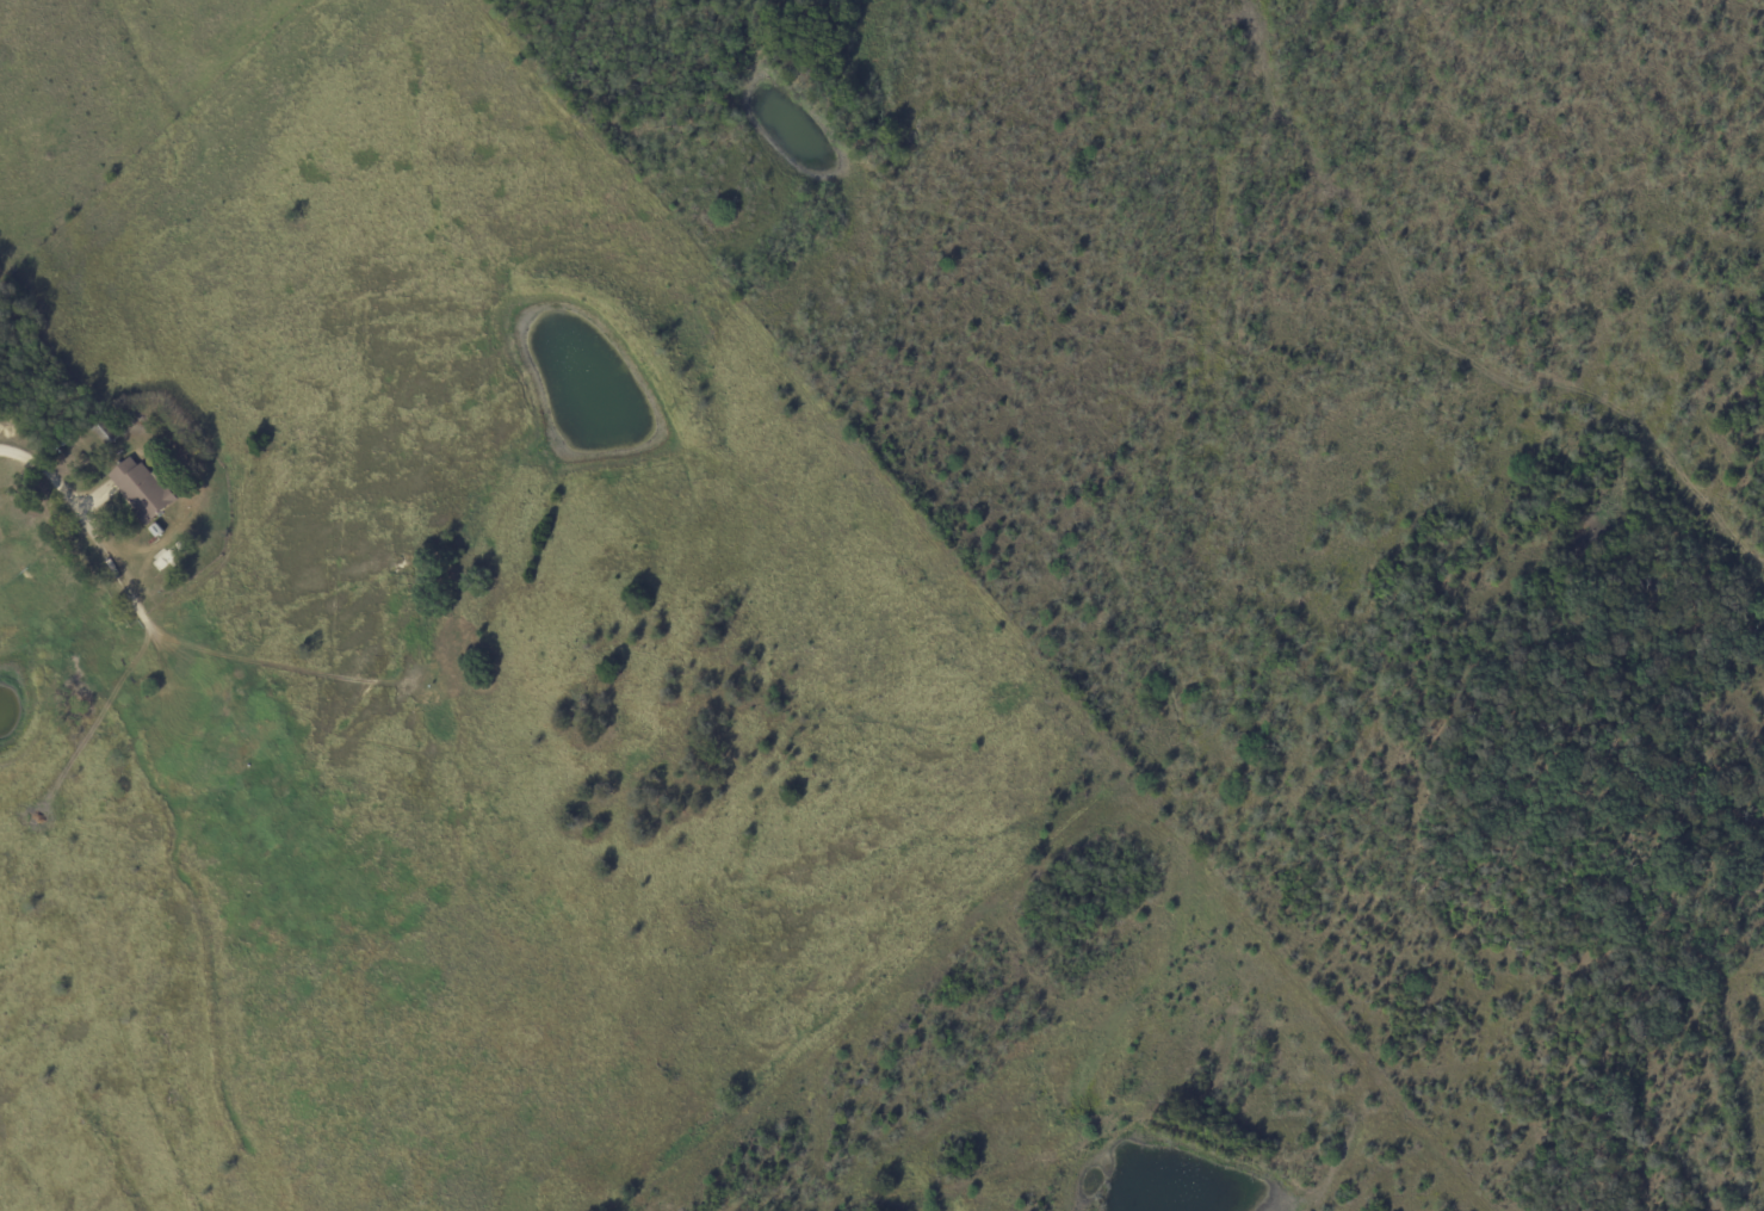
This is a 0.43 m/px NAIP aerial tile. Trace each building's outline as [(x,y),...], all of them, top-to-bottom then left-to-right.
[(104,474),(144,523),(169,502),(129,453),(104,474)]
